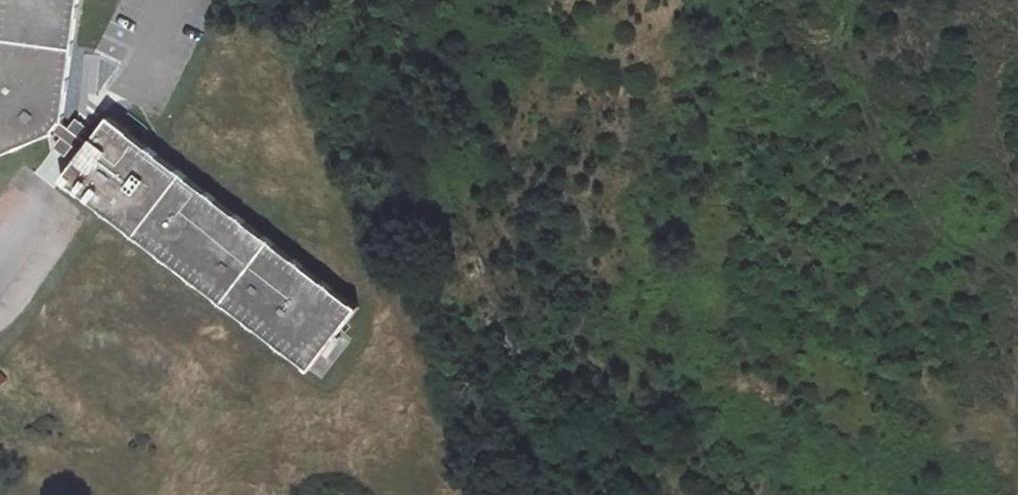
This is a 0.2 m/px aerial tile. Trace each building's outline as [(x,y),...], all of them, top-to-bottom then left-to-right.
[(355,305),(109,116),(88,142),(62,122),(78,0),(0,0),(0,3),(0,154),(52,132),(81,152),(61,179),(310,369),(355,305)]
